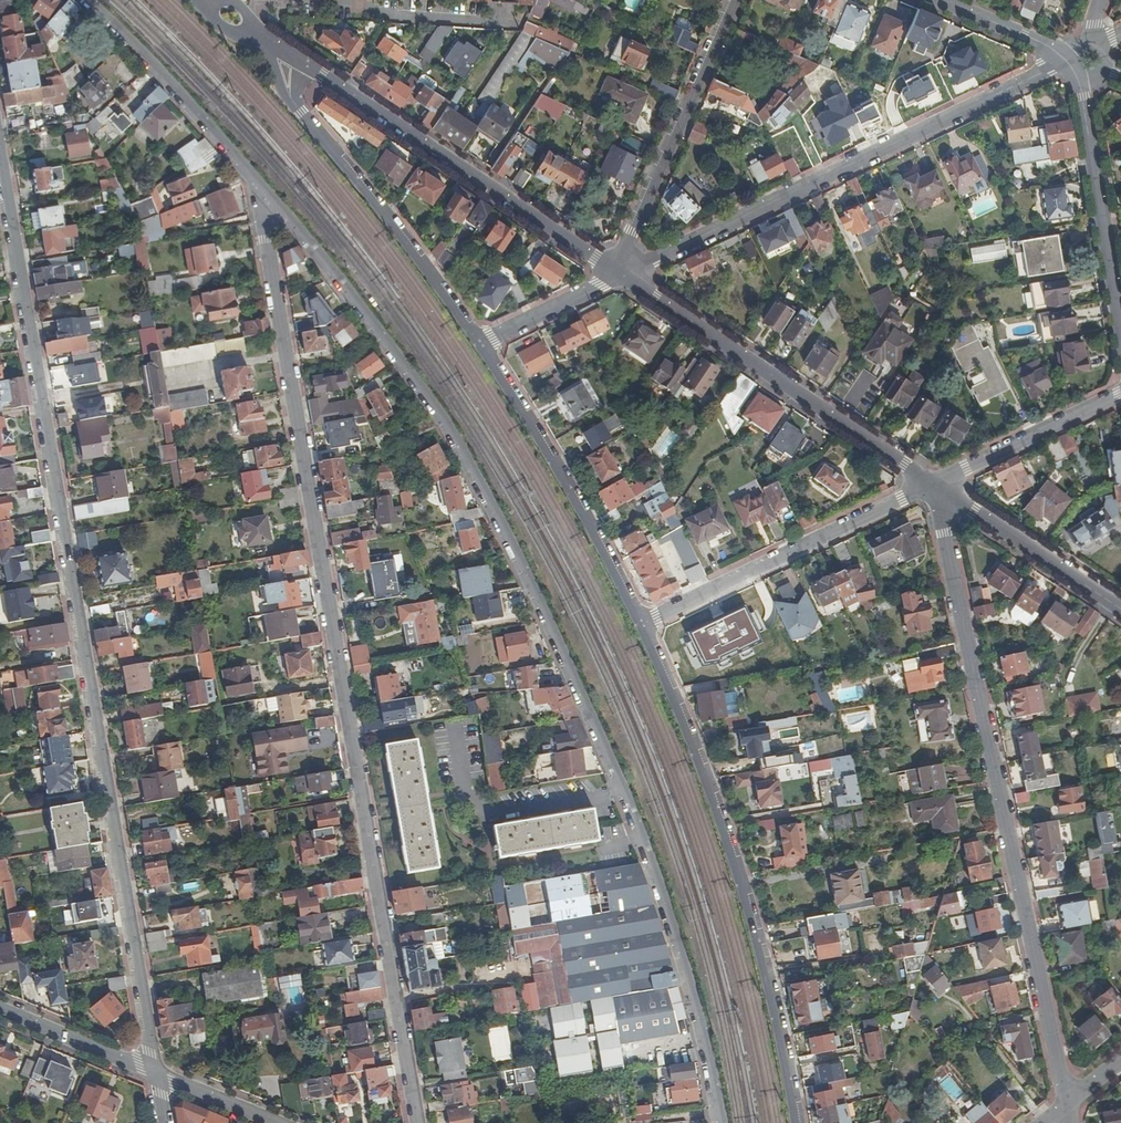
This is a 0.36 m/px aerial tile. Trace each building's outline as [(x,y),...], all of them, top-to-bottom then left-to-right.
[(9,13),(8,7),(17,5),(20,11),(27,10),(22,2),(22,0),(16,0),(6,2),(0,3),(0,15),(9,13)] [(34,0),(23,0),(22,2),(27,10),(34,0)] [(47,19),(58,4),(58,3),(57,1),(55,0),(40,0),(33,10),(47,19)] [(70,0),(69,0),(48,24),(40,33),(46,45),(54,37),(56,39),(71,23),(69,21),(79,9),(70,0)] [(534,7),(530,15),(541,20),(549,2),(549,0),(537,0),(534,7)] [(575,6),(577,3),(571,0),(556,0),(554,4),(572,12),(575,6)] [(601,6),(602,3),(595,0),(592,0),(589,8),(597,11),(599,12),(601,6)] [(794,0),(765,0),(764,1),(777,6),(778,3),(790,9),(791,8),(794,0)] [(803,0),(794,0),(791,8),(798,11),(803,0)] [(847,1),(845,0),(818,0),(813,12),(829,19),(827,24),(835,28),(846,3),(847,1)] [(1007,12),(1017,16),(1024,0),(1012,0),(1007,12)] [(1017,16),(1032,22),(1042,0),(1024,0),(1017,16)] [(585,11),(586,7),(577,3),(575,6),(585,11)] [(871,14),(846,3),(835,28),(833,34),(853,43),(858,45),(871,14)] [(599,12),(611,17),(613,12),(601,6),(599,12)] [(937,27),(940,19),(918,10),(906,38),(928,48),(932,39),(935,41),(940,29),(937,27)] [(20,17),(4,20),(5,25),(2,26),(3,26),(0,27),(0,30),(1,36),(2,37),(4,36),(4,37),(23,33),(20,17)] [(892,55),(904,25),(885,17),(872,47),(892,55)] [(40,33),(48,24),(43,20),(36,29),(40,33)] [(535,39),(569,54),(573,43),(557,36),(559,32),(550,28),(548,33),(527,24),(523,33),(522,34),(535,39)] [(695,54),(699,46),(690,42),(693,35),(677,27),(670,43),(695,54)] [(422,53),(432,59),(450,32),(452,28),(439,28),(422,53)] [(768,43),(737,30),(729,48),(738,52),(744,38),(766,48),(768,43)] [(328,45),(352,61),(364,44),(347,32),(324,31),(323,35),(320,40),(328,45)] [(487,47),(498,31),(489,31),(481,43),(487,47)] [(34,34),(2,40),(7,67),(34,62),(45,60),(43,48),(31,50),(31,52),(25,53),(25,49),(29,48),(28,42),(35,41),(34,34)] [(518,65),(535,39),(522,34),(478,100),(483,104),(473,119),(473,118),(470,122),(452,111),(465,91),(461,87),(450,103),(433,130),(450,141),(463,150),(477,128),(493,104),(499,95),(518,65)] [(850,52),(853,43),(833,34),(829,43),(850,52)] [(400,65),(408,53),(396,45),(398,42),(389,35),(379,50),(400,65)] [(640,69),(649,50),(621,37),(612,56),(640,69)] [(560,68),(569,54),(535,39),(518,65),(525,70),(537,53),(545,58),(542,62),(546,65),(549,61),(560,68)] [(785,40),(783,39),(779,48),(793,54),(806,60),(808,55),(801,52),(803,48),(785,40)] [(969,45),(949,55),(953,64),(948,66),(956,83),(987,69),(978,50),(973,52),(969,45)] [(802,79),(815,74),(819,66),(806,60),(793,54),(788,66),(799,71),(778,93),(776,92),(771,101),(757,115),(762,124),(770,117),(783,104),(781,103),(785,96),(789,98),(803,82),(804,81),(802,79)] [(371,61),(364,56),(352,75),(359,80),(371,61)] [(819,66),(829,70),(831,64),(822,60),(819,66)] [(34,62),(7,67),(11,94),(38,90),(34,62)] [(69,66),(60,74),(65,85),(69,94),(76,88),(80,85),(69,66)] [(60,74),(58,70),(47,72),(48,79),(47,79),(48,88),(65,85),(60,74)] [(400,108),(411,91),(397,82),(395,83),(392,87),(386,83),(389,79),(381,73),(378,77),(373,75),(366,85),(374,90),(400,108)] [(929,74),(906,84),(908,89),(902,94),(907,104),(937,91),(929,74)] [(433,130),(450,103),(434,92),(437,87),(437,84),(425,76),(421,76),(411,91),(400,108),(408,113),(416,101),(431,112),(423,123),(433,130)] [(88,77),(80,85),(76,88),(86,99),(84,101),(92,109),(108,95),(101,87),(102,86),(96,79),(92,82),(88,77)] [(635,124),(647,96),(627,87),(627,86),(617,82),(617,83),(608,79),(601,95),(624,105),(619,118),(635,124)] [(746,94),(715,80),(709,92),(722,98),(720,103),(721,105),(726,107),(728,106),(730,101),(741,106),(740,107),(757,114),(746,94)] [(675,101),(679,92),(652,81),(649,89),(675,101)] [(809,94),(803,82),(789,98),(785,96),(781,103),(783,104),(770,117),(779,126),(794,111),(793,110),(809,94)] [(11,94),(3,96),(7,116),(21,113),(22,112),(21,106),(43,102),(42,100),(70,95),(69,94),(65,85),(48,88),(38,90),(11,94)] [(167,98),(158,89),(146,102),(143,102),(142,103),(142,104),(143,105),(145,107),(135,118),(139,122),(136,125),(138,127),(141,125),(160,106),(167,98)] [(831,110),(817,116),(829,145),(850,136),(846,127),(858,122),(852,108),(844,90),(825,98),(831,110)] [(538,100),(534,106),(557,122),(561,115),(566,106),(541,95),(538,100)] [(352,116),(324,97),(317,108),(327,114),(351,130),(351,131),(357,135),(358,134),(376,146),(383,136),(352,116)] [(871,99),(852,108),(858,122),(861,129),(880,120),(871,99)] [(514,119),(493,104),(477,128),(498,143),(514,119)] [(160,106),(141,125),(157,140),(164,133),(165,134),(167,132),(167,131),(175,122),(160,106)] [(108,108),(95,120),(101,127),(108,120),(120,134),(131,124),(121,113),(117,118),(108,108)] [(86,125),(89,122),(87,114),(74,116),(76,127),(82,126),(86,125)] [(1073,141),(1070,122),(1059,124),(1058,116),(1044,119),(1045,127),(1030,130),(1031,140),(1033,148),(1048,146),(1048,145),(1073,141)] [(1030,130),(1027,117),(1006,121),(1010,144),(1031,140),(1030,130)] [(99,133),(92,120),(89,122),(86,125),(94,139),(99,133)] [(611,134),(614,127),(603,122),(593,138),(603,144),(607,138),(611,134)] [(707,127),(696,122),(692,131),(705,137),(708,131),(707,127)] [(82,126),(76,127),(64,129),(70,158),(90,155),(85,133),(83,133),(82,126)] [(705,137),(692,131),(688,140),(702,146),(706,137),(705,137)] [(527,139),(516,132),(491,169),(503,177),(521,149),(534,158),(540,149),(540,148),(527,139)] [(212,148),(204,139),(197,144),(194,141),(177,154),(186,167),(212,148)] [(1033,148),(1013,152),(1015,166),(1037,163),(1051,161),(1075,156),(1073,141),(1048,145),(1048,146),(1033,148)] [(212,148),(186,167),(190,174),(204,167),(213,161),(219,156),(212,148)] [(602,171),(627,183),(638,161),(613,149),(602,171)] [(409,166),(385,151),(376,166),(389,176),(387,179),(397,185),(409,166)] [(537,177),(551,185),(553,181),(564,162),(549,153),(538,172),(539,173),(537,177)] [(955,159),(945,164),(957,190),(982,178),(970,154),(956,160),(955,159)] [(980,155),(973,157),(976,168),(983,166),(980,155)] [(757,163),(751,166),(749,168),(758,184),(769,178),(770,179),(784,171),(776,156),(761,163),(760,161),(757,163)] [(573,161),(566,158),(564,162),(553,181),(576,195),(585,178),(576,172),(577,170),(571,166),(573,161)] [(791,180),(801,175),(792,158),(783,164),(791,180)] [(105,160),(95,162),(101,173),(110,169),(105,160)] [(1051,161),(1037,163),(1038,170),(1052,167),(1051,161)] [(892,162),(883,166),(890,180),(898,175),(892,162)] [(30,163),(15,165),(17,176),(31,173),(30,163)] [(64,181),(61,168),(32,173),(36,195),(54,192),(54,191),(59,190),(57,182),(64,181)] [(416,168),(405,186),(432,205),(444,187),(425,173),(424,174),(416,168)] [(239,178),(233,172),(216,179),(222,192),(229,189),(241,184),(239,178)] [(531,176),(525,172),(516,185),(522,190),(531,176)] [(916,176),(906,182),(918,207),(923,209),(931,205),(932,201),(945,194),(935,173),(918,181),(916,176)] [(856,179),(847,184),(852,193),(853,193),(859,205),(866,202),(856,179)] [(120,186),(116,180),(99,183),(101,193),(106,193),(115,191),(121,190),(120,186)] [(189,187),(187,180),(167,188),(170,195),(169,195),(173,205),(194,198),(190,187),(189,187)] [(681,191),(670,180),(662,200),(686,223),(708,200),(689,183),(681,191)] [(1064,185),(1041,189),(1046,221),(1072,218),(1070,204),(1065,205),(1065,200),(1066,200),(1064,185)] [(880,199),(874,202),(878,210),(879,209),(880,212),(883,210),(885,215),(890,213),(891,214),(902,209),(892,188),(878,195),(880,199)] [(963,200),(972,220),(999,208),(990,188),(963,200)] [(155,189),(149,193),(159,216),(165,214),(155,189)] [(222,192),(207,197),(211,207),(207,209),(208,211),(212,210),(216,220),(237,212),(229,189),(222,192)] [(130,206),(121,190),(115,191),(117,198),(122,218),(136,216),(130,206)] [(115,191),(106,193),(107,200),(117,198),(115,191)] [(149,210),(136,216),(137,225),(159,216),(149,193),(149,192),(143,197),(149,210)] [(464,200),(456,194),(444,213),(453,219),(454,218),(460,222),(471,205),(469,203),(471,201),(466,198),(464,200)] [(821,196),(812,200),(820,215),(828,211),(821,196)] [(143,197),(130,206),(136,216),(149,210),(143,197)] [(485,204),(480,201),(466,222),(477,229),(491,208),(485,204)] [(190,204),(166,214),(170,224),(194,215),(190,204)] [(848,217),(842,220),(846,228),(847,228),(848,230),(851,229),(854,234),(859,231),(859,233),(870,227),(860,207),(846,214),(848,217)] [(42,230),(42,232),(64,228),(60,208),(39,212),(39,213),(31,215),(34,231),(42,230)] [(792,210),(785,214),(793,232),(801,228),(792,210)] [(159,216),(137,225),(140,243),(144,243),(166,239),(164,232),(149,236),(148,227),(162,223),(159,216)] [(999,238),(1007,234),(1000,221),(992,225),(999,238)] [(512,232),(496,222),(484,240),(500,251),(512,232)] [(820,224),(806,231),(815,251),(826,245),(826,244),(830,242),(828,237),(831,236),(830,233),(831,232),(827,225),(821,227),(820,224)] [(64,228),(42,232),(46,256),(73,252),(71,238),(76,238),(74,226),(64,228)] [(764,227),(755,231),(766,254),(788,244),(780,227),(767,232),(764,227)] [(1057,235),(1024,241),(1026,253),(1030,276),(1026,276),(1027,278),(1064,271),(1057,235)] [(941,236),(924,239),(927,257),(936,255),(934,246),(942,245),(941,236)] [(545,244),(537,238),(525,252),(532,259),(545,244)] [(440,241),(431,254),(437,262),(447,246),(440,241)] [(994,247),(970,250),(972,265),(1006,258),(1003,241),(993,243),(994,247)] [(1026,253),(1024,241),(1012,243),(1014,255),(1026,253)] [(752,259),(760,255),(753,242),(745,246),(752,259)] [(140,243),(135,245),(139,272),(145,271),(148,270),(144,243),(140,243)] [(197,275),(217,271),(212,247),(187,252),(189,265),(192,265),(194,274),(197,274),(197,275)] [(297,263),(306,259),(297,249),(283,256),(286,276),(299,270),(297,263)] [(706,251),(685,261),(693,277),(714,267),(706,251)] [(562,289),(571,284),(561,278),(566,271),(543,255),(533,271),(556,286),(556,285),(562,289)] [(448,256),(441,267),(447,276),(456,261),(448,256)] [(518,283),(513,273),(499,263),(476,298),(494,310),(507,291),(518,283)] [(69,265),(33,271),(34,278),(36,290),(72,284),(69,265)] [(901,274),(904,282),(909,274),(908,270),(901,274)] [(156,279),(159,296),(176,293),(174,282),(173,276),(156,279)] [(174,282),(176,293),(201,289),(200,277),(174,282)] [(1043,283),(1032,285),(1036,308),(1068,303),(1066,294),(1068,293),(1068,292),(1070,290),(1069,284),(1067,282),(1066,282),(1066,281),(1044,285),(1043,283)] [(80,293),(79,282),(72,284),(36,290),(38,301),(49,299),(50,303),(58,301),(57,297),(80,293)] [(307,322),(295,324),(296,333),(304,331),(325,327),(319,303),(320,302),(314,289),(301,296),(306,309),(303,310),(307,322)] [(870,298),(880,318),(893,298),(889,289),(870,298)] [(234,304),(232,291),(192,297),(193,307),(198,310),(208,309),(210,320),(237,316),(235,304),(234,304)] [(842,314),(834,297),(819,320),(826,333),(837,318),(835,317),(842,314)] [(787,322),(787,323),(792,316),(792,315),(793,313),(785,307),(787,304),(779,299),(764,321),(771,326),(771,327),(778,332),(780,331),(780,332),(787,322)] [(591,306),(577,312),(590,338),(608,329),(598,310),(594,312),(591,306)] [(87,318),(99,317),(99,308),(81,310),(82,319),(87,318)] [(152,311),(146,312),(149,329),(155,328),(152,311)] [(1049,312),(1039,314),(1045,344),(1055,342),(1053,335),(1075,331),(1074,322),(1076,320),(1075,314),(1072,312),(1072,311),(1050,315),(1049,312)] [(812,327),(814,328),(817,323),(809,317),(808,314),(804,315),(800,312),(784,336),(791,341),(791,342),(798,347),(799,346),(800,347),(812,327)] [(891,314),(865,353),(880,364),(882,361),(892,367),(894,364),(895,365),(911,341),(896,330),(902,321),(891,314)] [(358,336),(343,316),(334,323),(335,326),(329,331),(336,340),(339,338),(344,346),(358,336)] [(67,319),(56,321),(58,334),(55,334),(56,341),(57,341),(58,342),(87,337),(91,337),(87,318),(82,319),(67,319)] [(268,333),(266,321),(245,325),(247,337),(268,333)] [(561,336),(554,340),(561,355),(569,351),(569,350),(588,341),(579,323),(571,328),(572,330),(561,336)] [(0,326),(0,334),(15,331),(14,324),(0,326)] [(972,326),(966,327),(951,348),(964,374),(979,367),(986,381),(971,389),(980,407),(988,403),(987,401),(997,396),(995,390),(1006,384),(989,348),(984,350),(972,326)] [(329,338),(325,327),(304,331),(304,334),(301,335),(305,355),(326,352),(324,339),(329,338)] [(649,336),(636,327),(623,347),(647,363),(661,342),(650,335),(649,336)] [(155,328),(149,329),(140,331),(144,355),(151,354),(159,352),(158,345),(155,328)] [(58,342),(45,344),(47,356),(71,352),(73,367),(79,366),(102,362),(100,353),(89,355),(87,341),(87,337),(58,342)] [(167,351),(159,352),(162,368),(216,359),(216,357),(246,352),(243,338),(167,351)] [(819,341),(805,363),(826,377),(840,355),(833,350),(833,351),(831,349),(828,353),(824,350),(827,346),(819,341)] [(530,377),(554,364),(542,342),(518,355),(530,377)] [(1083,342),(1064,345),(1065,353),(1062,354),(1065,374),(1087,370),(1089,369),(1090,366),(1088,351),(1084,352),(1083,342)] [(166,343),(158,345),(159,352),(167,351),(166,343)] [(162,368),(159,352),(151,354),(153,365),(147,366),(145,367),(144,369),(149,397),(154,396),(156,408),(169,406),(167,397),(162,368)] [(382,369),(370,352),(354,364),(366,381),(382,369)] [(700,364),(693,360),(677,384),(699,399),(717,371),(702,361),(700,364)] [(1037,362),(1018,371),(1031,398),(1042,393),(1041,390),(1049,386),(1037,362)] [(671,368),(664,363),(652,380),(670,392),(682,372),(681,368),(677,365),(673,366),(671,368)] [(81,375),(79,366),(73,367),(50,371),(52,381),(81,375)] [(221,372),(226,402),(238,400),(239,400),(238,397),(243,396),(243,393),(253,391),(249,368),(221,372)] [(351,387),(345,371),(313,377),(316,394),(324,392),(351,387)] [(544,387),(547,395),(564,385),(558,373),(554,375),(556,378),(544,387)] [(899,377),(887,396),(888,397),(887,397),(887,401),(892,404),(895,403),(896,402),(904,408),(923,380),(914,373),(908,383),(899,377)] [(756,385),(740,375),(718,407),(733,437),(743,422),(735,417),(756,385)] [(2,410),(1,404),(11,402),(12,408),(28,406),(25,389),(23,378),(0,382),(0,411),(2,410)] [(354,392),(357,400),(383,387),(378,379),(354,392)] [(583,384),(561,396),(574,419),(595,408),(583,384)] [(995,390),(997,396),(1009,390),(1006,384),(995,390)] [(206,390),(167,397),(169,406),(170,412),(181,410),(208,405),(206,390)] [(393,415),(379,390),(365,396),(373,410),(376,416),(380,423),(393,415)] [(322,399),(324,407),(326,407),(324,392),(316,394),(317,400),(322,399)] [(783,412),(757,395),(742,418),(768,435),(783,412)] [(239,400),(238,400),(238,405),(237,406),(240,422),(263,418),(261,409),(256,410),(254,397),(239,400)] [(921,397),(909,416),(909,418),(911,420),(915,422),(920,422),(926,426),(938,408),(921,397)] [(308,402),(310,410),(324,407),(322,399),(317,400),(308,402)] [(365,416),(358,401),(326,407),(324,407),(310,410),(312,426),(365,416)] [(169,406),(156,408),(153,409),(155,420),(164,419),(168,438),(174,437),(173,434),(170,412),(169,406)] [(59,426),(69,424),(67,413),(64,414),(64,410),(60,411),(59,412),(57,413),(59,426)] [(181,410),(170,412),(173,434),(185,432),(181,410)] [(949,413),(937,431),(938,431),(937,434),(944,438),(946,437),(947,437),(957,443),(968,425),(949,413)] [(592,452),(611,441),(607,435),(619,427),(613,417),(582,435),(592,452)] [(109,441),(105,418),(77,423),(82,448),(81,451),(80,454),(82,457),(84,458),(84,460),(103,456),(100,443),(109,441)] [(263,418),(240,422),(242,436),(266,432),(263,418)] [(10,465),(15,464),(13,454),(14,454),(12,441),(11,441),(10,435),(5,436),(3,420),(0,420),(0,467),(10,465)] [(435,429),(428,420),(414,427),(418,436),(435,429)] [(696,426),(690,421),(681,432),(687,437),(696,426)] [(806,437),(786,423),(768,447),(788,461),(806,437)] [(639,425),(633,428),(639,440),(643,435),(644,433),(639,425)] [(381,452),(395,446),(390,432),(375,439),(381,452)] [(643,435),(639,440),(644,450),(649,448),(643,435)] [(1070,435),(1058,440),(1064,453),(1075,447),(1070,435)] [(1058,440),(1045,447),(1054,466),(1068,460),(1064,453),(1058,440)] [(438,483),(451,479),(446,468),(447,467),(436,445),(425,451),(424,448),(419,451),(420,454),(417,456),(432,485),(438,483)] [(178,461),(175,447),(161,449),(164,464),(178,461)] [(243,453),(246,470),(282,464),(280,453),(276,454),(274,447),(243,453)] [(604,451),(590,460),(603,482),(617,474),(613,467),(620,463),(615,454),(608,458),(604,451)] [(195,458),(178,461),(182,485),(211,480),(209,473),(194,475),(192,462),(196,462),(195,458)] [(325,496),(327,507),(350,503),(342,459),(319,463),(323,484),(333,482),(335,493),(325,496)] [(1016,461),(993,472),(998,482),(1000,481),(1008,498),(1029,488),(1029,487),(1033,485),(1028,474),(1023,476),(1016,461)] [(1115,489),(1120,487),(1120,462),(1111,464),(1115,489)] [(14,492),(10,465),(0,467),(0,495),(14,492)] [(659,481),(664,479),(658,466),(653,469),(658,479),(659,481)] [(848,483),(824,466),(815,480),(838,497),(848,483)] [(378,481),(381,497),(400,494),(387,467),(373,469),(376,481),(378,481)] [(125,498),(121,471),(96,475),(101,502),(125,498)] [(265,471),(242,474),(247,502),(269,498),(265,471)] [(463,509),(457,478),(451,479),(438,483),(441,497),(444,496),(448,512),(463,509)] [(644,487),(646,491),(649,490),(660,483),(659,481),(658,479),(644,487)] [(611,512),(616,509),(646,491),(644,487),(641,482),(628,489),(623,480),(607,489),(601,493),(611,512)] [(788,504),(777,482),(772,485),(763,490),(774,511),(788,504)] [(674,513),(663,490),(660,483),(649,490),(664,520),(665,519),(671,533),(681,527),(674,513)] [(1046,484),(1024,511),(1039,522),(1042,517),(1052,525),(1068,503),(1059,496),(1060,495),(1046,484)] [(297,497),(295,488),(279,491),(281,499),(297,497)] [(402,509),(407,508),(412,507),(408,491),(400,494),(402,509)] [(381,497),(378,498),(380,511),(377,512),(379,525),(405,522),(402,509),(400,494),(381,497)] [(762,527),(775,520),(763,495),(750,501),(748,496),(733,504),(745,528),(759,521),(762,527)] [(281,499),(278,500),(280,509),(298,506),(297,497),(281,499)] [(127,498),(125,498),(101,502),(73,507),(75,520),(129,510),(127,498)] [(8,521),(7,511),(11,510),(10,499),(0,500),(0,523),(8,521)] [(327,507),(329,519),(356,514),(354,502),(350,503),(327,507)] [(405,522),(406,530),(411,529),(407,508),(402,509),(405,522)] [(716,508),(687,522),(697,544),(727,530),(716,508)] [(483,517),(479,509),(450,516),(452,524),(483,517)] [(601,518),(605,526),(621,517),(616,509),(611,512),(601,518)] [(1103,510),(1081,525),(1093,543),(1115,528),(1103,510)] [(190,515),(187,516),(188,522),(207,518),(206,513),(190,515)] [(801,532),(816,525),(812,515),(797,522),(799,528),(801,532)] [(247,538),(248,546),(270,542),(266,518),(238,523),(241,539),(247,538)] [(13,549),(12,539),(13,539),(11,525),(9,526),(8,521),(0,523),(0,551),(13,549)] [(891,533),(872,542),(886,570),(905,561),(906,564),(923,555),(907,523),(891,532),(891,533)] [(460,529),(458,530),(463,554),(480,550),(475,529),(462,531),(462,530),(460,529)] [(332,536),(334,548),(345,546),(364,542),(371,541),(370,535),(360,536),(360,531),(332,536)] [(95,532),(78,535),(81,552),(97,549),(95,532)] [(622,542),(629,557),(647,547),(643,540),(638,532),(622,542)] [(37,544),(51,542),(50,534),(35,537),(37,544)] [(690,585),(706,578),(684,534),(671,541),(686,572),(684,573),(690,585)] [(647,547),(648,546),(656,541),(652,535),(643,540),(647,547)] [(364,542),(345,546),(347,559),(349,558),(351,565),(355,564),(356,572),(369,570),(367,557),(364,542)] [(886,570),(872,542),(867,544),(878,566),(880,569),(881,570),(883,570),(886,570)] [(840,544),(832,548),(839,563),(848,559),(840,544)] [(652,604),(680,590),(676,583),(668,587),(657,566),(662,563),(661,560),(656,562),(648,546),(647,547),(629,557),(652,604)] [(0,551),(0,563),(4,563),(8,582),(30,578),(26,555),(23,556),(22,547),(13,549),(0,551)] [(308,565),(306,551),(270,558),(271,566),(267,567),(269,577),(284,574),(298,572),(297,567),(308,565)] [(125,553),(97,559),(103,588),(119,585),(119,584),(131,582),(125,553)] [(382,554),(367,557),(369,570),(375,601),(408,595),(406,582),(398,584),(394,560),(383,562),(382,554)] [(484,567),(483,567),(451,572),(453,586),(461,584),(464,599),(473,597),(488,595),(484,567)] [(208,568),(197,570),(202,597),(218,595),(216,584),(210,585),(208,568)] [(1020,581),(999,568),(993,576),(994,577),(989,585),(1008,598),(1020,581)] [(30,588),(58,583),(56,569),(41,572),(41,576),(40,577),(40,581),(30,583),(30,588)] [(202,597),(197,570),(156,578),(157,585),(157,587),(180,583),(180,581),(183,581),(185,582),(188,600),(202,597)] [(861,570),(844,574),(853,592),(858,601),(869,599),(873,598),(871,588),(870,585),(864,586),(861,570)] [(843,571),(827,579),(836,600),(840,598),(852,592),(853,592),(844,574),(843,571)] [(271,586),(285,583),(284,574),(269,577),(271,586)] [(836,600),(827,579),(811,587),(821,607),(836,600)] [(271,586),(263,587),(266,606),(279,603),(280,609),(301,605),(297,584),(286,587),(285,583),(271,586)] [(1029,629),(1035,619),(1029,616),(1039,602),(1042,596),(1028,586),(1010,613),(1011,621),(1014,623),(1018,621),(1029,629)] [(979,587),(969,589),(973,609),(984,606),(979,587)] [(30,599),(29,588),(4,592),(9,624),(34,619),(32,608),(30,599)] [(852,592),(840,598),(844,608),(857,602),(852,592)] [(497,593),(488,595),(473,597),(477,622),(502,618),(497,593)] [(783,603),(775,607),(787,633),(796,629),(800,636),(821,626),(806,596),(796,610),(788,594),(781,597),(783,603)] [(912,594),(903,597),(905,611),(903,611),(905,623),(907,622),(909,635),(930,630),(928,618),(930,617),(927,606),(921,607),(919,597),(913,599),(912,594)] [(858,601),(862,611),(871,609),(869,599),(858,601)] [(432,601),(399,607),(402,624),(414,622),(418,644),(439,641),(432,601)] [(1035,619),(1044,605),(1039,602),(1029,616),(1035,619)] [(111,604),(90,607),(92,616),(112,613),(111,604)] [(1076,619),(1053,604),(1040,623),(1063,638),(1076,619)] [(992,615),(990,605),(984,606),(973,609),(976,619),(992,615)] [(1098,614),(1089,608),(1081,619),(1091,626),(1098,614)] [(294,610),(265,615),(270,642),(273,641),(291,638),(298,637),(294,610)] [(117,627),(94,631),(97,644),(129,638),(130,638),(125,611),(115,612),(117,627)] [(298,622),(301,636),(320,633),(317,618),(298,622)] [(1091,626),(1081,619),(1074,630),(1084,637),(1091,626)] [(65,624),(21,632),(21,636),(31,634),(33,645),(51,642),(51,644),(68,640),(65,624)] [(211,652),(206,625),(191,628),(196,655),(200,654),(211,652)] [(467,636),(473,635),(472,626),(457,628),(459,637),(467,636)] [(320,633),(301,636),(303,649),(322,646),(321,639),(320,633)] [(526,645),(524,634),(505,637),(507,647),(499,649),(501,664),(516,661),(516,658),(528,656),(526,645)] [(468,644),(467,636),(459,637),(454,638),(457,646),(468,644)] [(129,638),(97,644),(99,656),(119,652),(120,659),(129,657),(132,657),(129,638)] [(458,649),(457,646),(454,638),(444,639),(445,646),(446,651),(458,649)] [(270,642),(259,644),(261,657),(275,655),(273,641),(270,642)] [(955,656),(953,645),(917,653),(918,659),(919,664),(915,665),(917,674),(905,676),(909,693),(933,688),(932,682),(941,680),(940,671),(941,671),(938,660),(955,656)] [(354,667),(370,664),(367,646),(351,649),(354,667)] [(308,651),(294,654),(286,655),(287,663),(284,664),(286,679),(312,674),(308,651)] [(215,679),(211,652),(200,654),(204,681),(215,679)] [(1022,655),(1000,659),(1004,678),(1026,673),(1022,655)] [(134,665),(132,657),(129,657),(120,659),(121,667),(124,667),(134,665)] [(919,664),(918,659),(902,662),(905,676),(917,674),(915,665),(919,664)] [(151,690),(147,663),(134,665),(124,667),(128,694),(151,690)] [(354,667),(356,675),(372,672),(370,664),(354,667)] [(1059,674),(1063,668),(1057,664),(1054,667),(1059,674)] [(57,681),(74,678),(73,671),(72,666),(56,668),(55,667),(18,674),(20,688),(22,687),(37,685),(57,681)] [(538,690),(535,666),(516,670),(518,691),(538,690)] [(227,697),(252,693),(248,669),(223,673),(227,697)] [(825,714),(834,712),(820,684),(827,681),(823,673),(808,677),(825,714)] [(1004,678),(1006,686),(1028,681),(1026,673),(1004,678)] [(380,704),(402,700),(397,675),(376,678),(380,704)] [(217,688),(215,679),(204,681),(185,685),(189,708),(208,705),(206,691),(214,690),(214,689),(217,688)] [(37,689),(58,686),(57,681),(37,685),(37,689)] [(42,712),(59,709),(57,696),(60,695),(58,686),(37,689),(42,712)] [(22,687),(20,688),(12,689),(17,716),(26,714),(22,687)] [(1036,687),(1009,693),(1015,720),(1042,714),(1036,687)] [(572,705),(565,688),(544,690),(551,713),(559,710),(564,722),(579,719),(572,705)] [(1068,718),(1100,712),(1097,692),(1065,698),(1068,718)] [(302,693),(266,699),(269,713),(279,711),(281,725),(306,720),(305,712),(308,711),(309,709),(309,704),(306,703),(304,704),(302,693)] [(720,693),(697,697),(702,722),(725,719),(720,693)] [(364,724),(366,733),(406,727),(402,700),(380,704),(384,723),(381,723),(381,721),(364,724)] [(924,720),(928,744),(953,740),(951,725),(948,726),(946,716),(949,715),(946,701),(913,707),(915,721),(924,720)] [(468,704),(470,716),(479,715),(476,703),(468,704)] [(157,717),(163,716),(161,704),(138,708),(138,707),(121,710),(123,723),(157,717)] [(223,722),(220,706),(214,707),(217,723),(223,722)] [(52,734),(52,738),(66,735),(63,720),(61,720),(59,709),(42,712),(37,713),(41,736),(52,734)] [(334,716),(315,719),(317,729),(336,726),(334,716)] [(158,724),(157,717),(123,723),(128,751),(146,748),(142,724),(147,723),(147,725),(158,724)] [(733,719),(735,728),(747,726),(745,717),(733,719)] [(582,727),(579,719),(564,722),(563,722),(567,731),(570,729),(574,728),(576,728),(582,727)] [(723,721),(725,730),(735,728),(733,719),(723,721)] [(796,725),(795,719),(765,724),(765,729),(766,729),(773,728),(773,729),(796,725)] [(919,745),(928,744),(924,720),(915,721),(919,745)] [(765,729),(765,724),(758,725),(759,730),(740,734),(742,745),(746,745),(749,759),(762,757),(763,756),(769,755),(767,742),(769,742),(766,729),(765,729)] [(585,734),(582,727),(576,728),(574,728),(570,729),(567,731),(569,735),(554,738),(557,754),(580,750),(591,748),(585,734)] [(285,753),(309,749),(305,728),(255,736),(261,776),(288,772),(285,753)] [(703,735),(707,743),(724,740),(722,731),(703,735)] [(502,763),(498,733),(483,736),(487,765),(499,764),(502,763)] [(52,738),(41,740),(45,767),(73,762),(67,735),(66,735),(52,738)] [(1017,739),(1022,761),(1038,758),(1033,736),(1017,739)] [(417,741),(385,746),(408,875),(439,869),(417,741)] [(182,769),(178,743),(156,747),(160,773),(173,771),(182,769)] [(580,750),(557,754),(555,754),(557,762),(581,758),(580,750)] [(775,769),(802,764),(800,755),(773,759),(773,758),(759,761),(760,771),(775,769)] [(860,805),(852,756),(814,762),(815,771),(834,768),(836,780),(842,779),(844,796),(834,797),(836,809),(860,805)] [(1032,792),(1059,788),(1057,776),(1053,776),(1048,756),(1038,758),(1022,761),(1026,781),(1023,782),(1026,793),(1032,792)] [(585,778),(581,758),(557,762),(560,782),(585,778)] [(45,767),(42,768),(47,797),(72,792),(71,785),(70,779),(73,779),(75,778),(73,762),(45,767)] [(499,764),(487,765),(491,791),(503,790),(499,764)] [(1011,765),(1012,784),(1020,783),(1018,765),(1011,765)] [(944,790),(940,766),(918,769),(922,794),(944,790)] [(343,769),(295,777),(297,794),(309,792),(309,793),(328,790),(327,784),(329,783),(328,781),(345,778),(343,769)] [(760,771),(737,776),(739,788),(755,785),(758,800),(759,800),(760,808),(781,805),(775,769),(760,771)] [(173,771),(160,773),(145,776),(148,792),(144,792),(146,803),(178,798),(173,771)] [(553,783),(553,780),(552,776),(539,779),(540,785),(553,783)] [(262,783),(234,788),(239,815),(249,814),(246,794),(264,791),(262,783)] [(1091,792),(1089,783),(1079,784),(1079,788),(1082,790),(1085,789),(1085,793),(1091,792)] [(239,815),(234,788),(225,790),(226,798),(215,800),(217,814),(223,813),(224,817),(219,818),(219,819),(222,823),(231,821),(240,820),(239,815)] [(1079,790),(1059,794),(1060,802),(1059,802),(1058,804),(1060,814),(1062,815),(1073,813),(1075,814),(1084,812),(1079,790)] [(1026,793),(1014,796),(1016,805),(1034,801),(1032,792),(1026,793)] [(952,796),(910,803),(913,823),(932,820),(934,834),(957,830),(952,796)] [(334,802),(315,806),(318,819),(319,827),(338,824),(334,802)] [(55,850),(86,844),(88,844),(86,833),(89,832),(86,814),(83,815),(81,803),(48,809),(55,850)] [(318,819),(315,806),(308,807),(310,821),(318,819)] [(1101,806),(1093,807),(1095,815),(1102,814),(1101,806)] [(594,811),(494,827),(499,858),(599,842),(594,811)] [(858,827),(864,826),(862,812),(855,813),(858,827)] [(249,814),(239,815),(240,820),(243,843),(267,838),(277,837),(277,833),(253,837),(249,814)] [(1107,828),(1104,814),(1102,814),(1095,815),(1101,847),(1102,855),(1102,856),(1118,853),(1114,827),(1107,828)] [(847,817),(836,819),(838,829),(849,827),(847,817)] [(143,832),(159,829),(157,818),(141,820),(143,832)] [(243,843),(240,820),(231,821),(232,829),(235,829),(238,844),(243,843)] [(773,820),(763,821),(765,832),(775,831),(773,820)] [(1054,822),(1034,826),(1039,858),(1052,856),(1060,854),(1054,822)] [(774,859),(775,869),(807,864),(803,838),(804,837),(803,824),(788,826),(788,825),(787,825),(787,827),(780,828),(785,857),(774,859)] [(314,835),(300,837),(304,864),(318,862),(318,858),(336,855),(334,845),(335,845),(334,836),(336,835),(339,828),(332,828),(313,831),(314,835)] [(162,842),(160,829),(159,829),(143,832),(142,832),(146,855),(170,850),(168,841),(162,842)] [(217,848),(232,845),(231,839),(216,842),(217,848)] [(55,850),(58,872),(90,867),(86,844),(55,850)] [(980,844),(964,847),(967,857),(969,863),(966,864),(969,875),(976,873),(976,874),(978,874),(978,873),(989,870),(987,859),(983,860),(980,844)] [(1087,850),(1094,891),(1108,888),(1105,872),(1101,872),(1098,856),(1102,855),(1101,847),(1087,850)] [(1039,858),(1028,860),(1030,872),(1044,870),(1044,872),(1055,871),(1052,856),(1039,858)] [(3,887),(8,914),(16,913),(11,881),(3,882),(2,880),(8,879),(6,865),(2,865),(1,859),(0,859),(0,887),(3,887)] [(152,887),(173,883),(172,877),(169,878),(166,862),(145,866),(147,875),(150,874),(152,887)] [(237,871),(248,869),(247,862),(236,864),(237,871)] [(642,871),(640,865),(595,872),(505,888),(506,894),(507,902),(512,929),(512,930),(556,922),(652,905),(649,895),(642,871)] [(252,897),(263,895),(258,867),(248,869),(252,897)] [(104,898),(112,897),(110,884),(107,868),(91,871),(95,897),(104,895),(104,898)] [(241,899),(252,897),(248,869),(237,871),(236,872),(237,879),(234,880),(235,885),(238,885),(241,899)] [(343,872),(345,881),(362,878),(361,869),(343,872)] [(843,913),(858,911),(889,906),(887,893),(874,896),(874,898),(859,901),(859,897),(862,897),(857,872),(831,876),(835,898),(840,898),(843,913)] [(506,894),(505,888),(503,875),(497,876),(500,895),(506,894)] [(345,881),(277,893),(275,893),(277,905),(364,890),(362,878),(345,881)] [(424,909),(421,890),(421,888),(393,893),(396,908),(397,914),(424,909)] [(905,903),(918,901),(915,888),(903,891),(905,903)] [(955,893),(943,896),(941,906),(937,918),(960,913),(955,893)] [(1009,903),(1007,893),(989,897),(991,906),(1009,903)] [(941,906),(943,896),(919,901),(920,909),(941,906)] [(88,911),(113,907),(112,897),(104,898),(86,901),(88,911)] [(441,904),(443,913),(459,910),(457,901),(441,904)] [(1058,905),(1063,930),(1092,925),(1088,901),(1058,905)] [(512,929),(507,902),(498,904),(503,931),(512,929)] [(657,919),(652,905),(556,922),(561,950),(661,932),(657,919)] [(992,910),(991,906),(978,909),(978,914),(976,914),(980,932),(996,929),(994,921),(998,920),(996,910),(992,910)] [(200,926),(197,907),(172,911),(174,923),(179,922),(180,930),(200,926)] [(8,914),(14,944),(32,941),(30,931),(27,932),(24,916),(27,915),(26,911),(16,913),(8,914)] [(332,940),(327,912),(297,918),(302,945),(321,942),(332,940)] [(443,913),(429,916),(431,925),(444,923),(443,913)] [(813,935),(834,932),(832,915),(806,920),(809,937),(813,936),(813,935)] [(275,921),(257,924),(261,945),(268,943),(266,932),(276,930),(275,921)] [(1100,939),(1111,942),(1117,921),(1114,921),(1104,923),(1100,939)] [(561,950),(556,922),(512,930),(516,953),(538,950),(540,964),(534,965),(535,976),(534,976),(536,985),(521,988),(526,1012),(536,1011),(543,1009),(571,1004),(566,977),(561,950)] [(261,945),(257,924),(251,925),(257,959),(263,957),(262,951),(261,945)] [(92,938),(118,934),(117,926),(91,931),(92,938)] [(402,949),(433,944),(447,941),(445,929),(400,937),(402,949)] [(166,940),(172,939),(170,930),(146,934),(148,943),(166,940)] [(666,947),(661,932),(561,950),(566,977),(626,966),(669,958),(666,947)] [(838,956),(834,932),(813,935),(813,936),(817,960),(838,956)] [(1079,934),(1068,936),(1068,938),(1057,941),(1062,964),(1085,959),(1079,934)] [(351,937),(332,940),(321,942),(326,969),(355,964),(353,955),(352,947),(351,937)] [(926,955),(932,954),(936,938),(931,937),(929,941),(925,955),(926,955)] [(190,966),(220,961),(219,955),(209,956),(208,949),(211,948),(210,944),(207,944),(206,938),(180,942),(182,954),(188,953),(190,966)] [(461,939),(452,940),(456,957),(464,955),(461,939)] [(1006,965),(1000,939),(978,944),(984,970),(1006,965)] [(167,949),(166,940),(148,943),(149,953),(167,949)] [(894,948),(895,960),(904,958),(925,955),(929,941),(894,948)] [(67,956),(70,971),(96,967),(92,943),(75,946),(76,954),(67,956)] [(268,943),(261,945),(262,951),(269,950),(268,943)] [(408,982),(410,993),(446,986),(445,982),(443,982),(442,974),(438,973),(436,960),(435,960),(433,944),(402,949),(408,982)] [(18,969),(16,960),(15,952),(6,953),(6,958),(0,959),(0,972),(18,969)] [(925,955),(904,958),(910,984),(917,983),(919,977),(920,973),(923,965),(925,955)] [(950,984),(926,955),(925,955),(923,965),(929,973),(924,976),(939,994),(943,992),(942,991),(950,984)] [(16,960),(18,969),(20,984),(36,981),(36,987),(48,984),(52,1005),(64,1003),(64,1008),(69,1008),(65,986),(62,969),(35,974),(32,957),(16,960)] [(674,973),(669,958),(626,966),(629,982),(652,978),(674,973)] [(262,995),(257,965),(202,974),(207,1004),(262,995)] [(629,982),(626,966),(566,977),(571,1004),(611,998),(631,994),(629,982)] [(381,988),(378,972),(359,975),(362,991),(381,988)] [(678,986),(674,973),(652,978),(654,990),(667,988),(678,986)] [(110,990),(127,987),(125,975),(108,978),(110,990)] [(1016,1004),(1009,976),(953,988),(968,1006),(981,997),(980,991),(991,989),(997,1012),(1008,1009),(1007,1006),(1016,1004)] [(652,978),(629,982),(631,994),(654,990),(652,978)] [(792,991),(795,1006),(828,999),(827,990),(829,989),(827,980),(817,982),(817,983),(815,983),(815,982),(791,987),(792,991)] [(362,991),(341,994),(343,1006),(344,1006),(346,1017),(358,1015),(357,1008),(356,1003),(364,1002),(383,999),(381,988),(362,991)] [(654,990),(631,994),(611,998),(617,1031),(675,1020),(667,988),(654,990)] [(513,989),(493,993),(497,1014),(517,1011),(513,989)] [(1120,1010),(1120,1004),(1110,990),(1094,1004),(1106,1019),(1106,1018),(1109,1021),(1116,1016),(1115,1015),(1120,1010)] [(105,1025),(123,1010),(110,993),(92,1009),(105,1025)] [(271,1006),(270,997),(260,999),(261,1008),(271,1006)] [(611,998),(571,1004),(543,1009),(546,1021),(552,1019),(556,1041),(617,1031),(611,998)] [(908,1013),(914,1020),(920,1000),(913,998),(908,1012),(908,1013)] [(261,1008),(260,999),(251,1001),(253,1009),(256,1009),(261,1008)] [(795,1006),(798,1021),(798,1025),(820,1021),(819,1012),(834,1009),(832,999),(828,999),(795,1006)] [(171,1001),(158,1004),(162,1025),(193,1020),(191,1007),(188,1007),(186,1006),(172,1008),(171,1001)] [(253,1009),(251,1001),(239,1003),(241,1012),(245,1011),(253,1009)] [(257,1018),(256,1009),(253,1009),(245,1011),(246,1020),(232,1022),(235,1044),(270,1038),(271,1041),(274,1041),(282,1039),(284,1039),(280,1014),(257,1018)] [(386,1019),(385,1009),(369,1012),(371,1021),(386,1019)] [(415,1022),(416,1031),(433,1028),(429,1009),(413,1012),(415,1022)] [(526,1012),(530,1039),(540,1037),(536,1011),(526,1012)] [(908,1012),(889,1016),(892,1031),(898,1029),(904,1027),(908,1013),(908,1012)] [(1031,1056),(1022,1015),(999,1020),(1003,1043),(1014,1040),(1018,1059),(1031,1056)] [(1106,1037),(1109,1034),(1094,1015),(1076,1029),(1092,1049),(1101,1041),(1101,1042),(1106,1038),(1106,1037)] [(193,1020),(162,1025),(163,1035),(189,1031),(190,1044),(206,1041),(203,1018),(193,1020)] [(679,1035),(675,1020),(617,1031),(556,1041),(553,1042),(561,1083),(623,1074),(619,1046),(679,1035)] [(368,1031),(366,1022),(327,1029),(328,1034),(346,1032),(348,1047),(372,1043),(373,1041),(372,1033),(370,1031),(368,1031)] [(320,1030),(319,1030),(327,1077),(331,1077),(334,1076),(331,1056),(330,1052),(330,1048),(328,1034),(327,1029),(325,1029),(320,1030)] [(878,1032),(865,1035),(870,1061),(884,1058),(878,1032)] [(540,1037),(530,1039),(531,1046),(548,1043),(547,1036),(540,1037)] [(439,1054),(440,1055),(462,1051),(460,1038),(435,1043),(436,1054),(439,1054)] [(14,1071),(19,1058),(4,1051),(6,1047),(0,1045),(0,1065),(14,1071)] [(366,1071),(374,1069),(371,1049),(353,1052),(355,1064),(347,1066),(348,1074),(356,1072),(366,1071)] [(697,1061),(694,1049),(688,1051),(691,1062),(697,1061)] [(443,1074),(444,1082),(467,1078),(462,1051),(440,1055),(441,1062),(438,1062),(440,1074),(443,1074)] [(22,1074),(32,1078),(33,1073),(38,1063),(28,1059),(22,1074)] [(51,1063),(40,1059),(38,1063),(33,1073),(56,1083),(53,1090),(66,1096),(73,1080),(69,1079),(73,1070),(51,1061),(51,1063)] [(694,1079),(692,1064),(668,1067),(671,1082),(694,1079)] [(396,1076),(394,1066),(374,1069),(366,1071),(367,1077),(370,1099),(389,1096),(386,1078),(396,1076)] [(832,1068),(835,1082),(844,1080),(841,1066),(832,1068)] [(331,1077),(334,1097),(335,1103),(339,1102),(339,1104),(359,1101),(357,1086),(347,1087),(345,1074),(334,1076),(331,1077)] [(298,1082),(300,1096),(310,1094),(311,1097),(312,1096),(312,1100),(334,1097),(331,1077),(327,1077),(298,1082)] [(698,1100),(694,1079),(671,1082),(671,1085),(674,1084),(675,1088),(666,1089),(668,1104),(698,1100)] [(812,1087),(817,1110),(843,1104),(840,1089),(852,1086),(850,1079),(844,1080),(835,1082),(812,1087)] [(525,1096),(539,1094),(538,1087),(537,1081),(523,1084),(525,1096)] [(429,1105),(430,1113),(447,1110),(468,1106),(478,1104),(476,1093),(474,1093),(473,1086),(468,1087),(467,1083),(441,1088),(442,1092),(441,1092),(442,1101),(443,1101),(443,1102),(429,1105)] [(87,1088),(81,1103),(90,1107),(88,1113),(97,1117),(95,1122),(109,1122),(110,1120),(111,1120),(118,1102),(106,1097),(108,1092),(98,1088),(97,1091),(87,1088)] [(1031,1111),(1037,1107),(1026,1093),(1020,1098),(1031,1111)] [(1011,1117),(1020,1111),(1005,1094),(987,1108),(999,1122),(1016,1122),(1011,1117)] [(302,1102),(304,1116),(312,1119),(309,1101),(302,1102)] [(882,1113),(891,1122),(892,1122),(898,1118),(900,1117),(887,1101),(882,1113)] [(987,1108),(982,1102),(977,1106),(982,1111),(983,1112),(984,1112),(987,1115),(980,1121),(977,1122),(999,1122),(987,1108)] [(179,1122),(231,1122),(232,1122),(208,1112),(183,1103),(177,1107),(179,1122)] [(1105,1122),(1120,1122),(1120,1103),(1110,1105),(1112,1114),(1104,1116),(1105,1122)] [(845,1104),(843,1104),(817,1110),(820,1122),(850,1122),(845,1104)] [(635,1116),(651,1114),(650,1105),(634,1107),(635,1116)] [(447,1110),(450,1122),(471,1122),(469,1112),(468,1106),(447,1110)] [(976,1116),(980,1121),(987,1115),(984,1112),(983,1112),(982,1111),(976,1116)]
